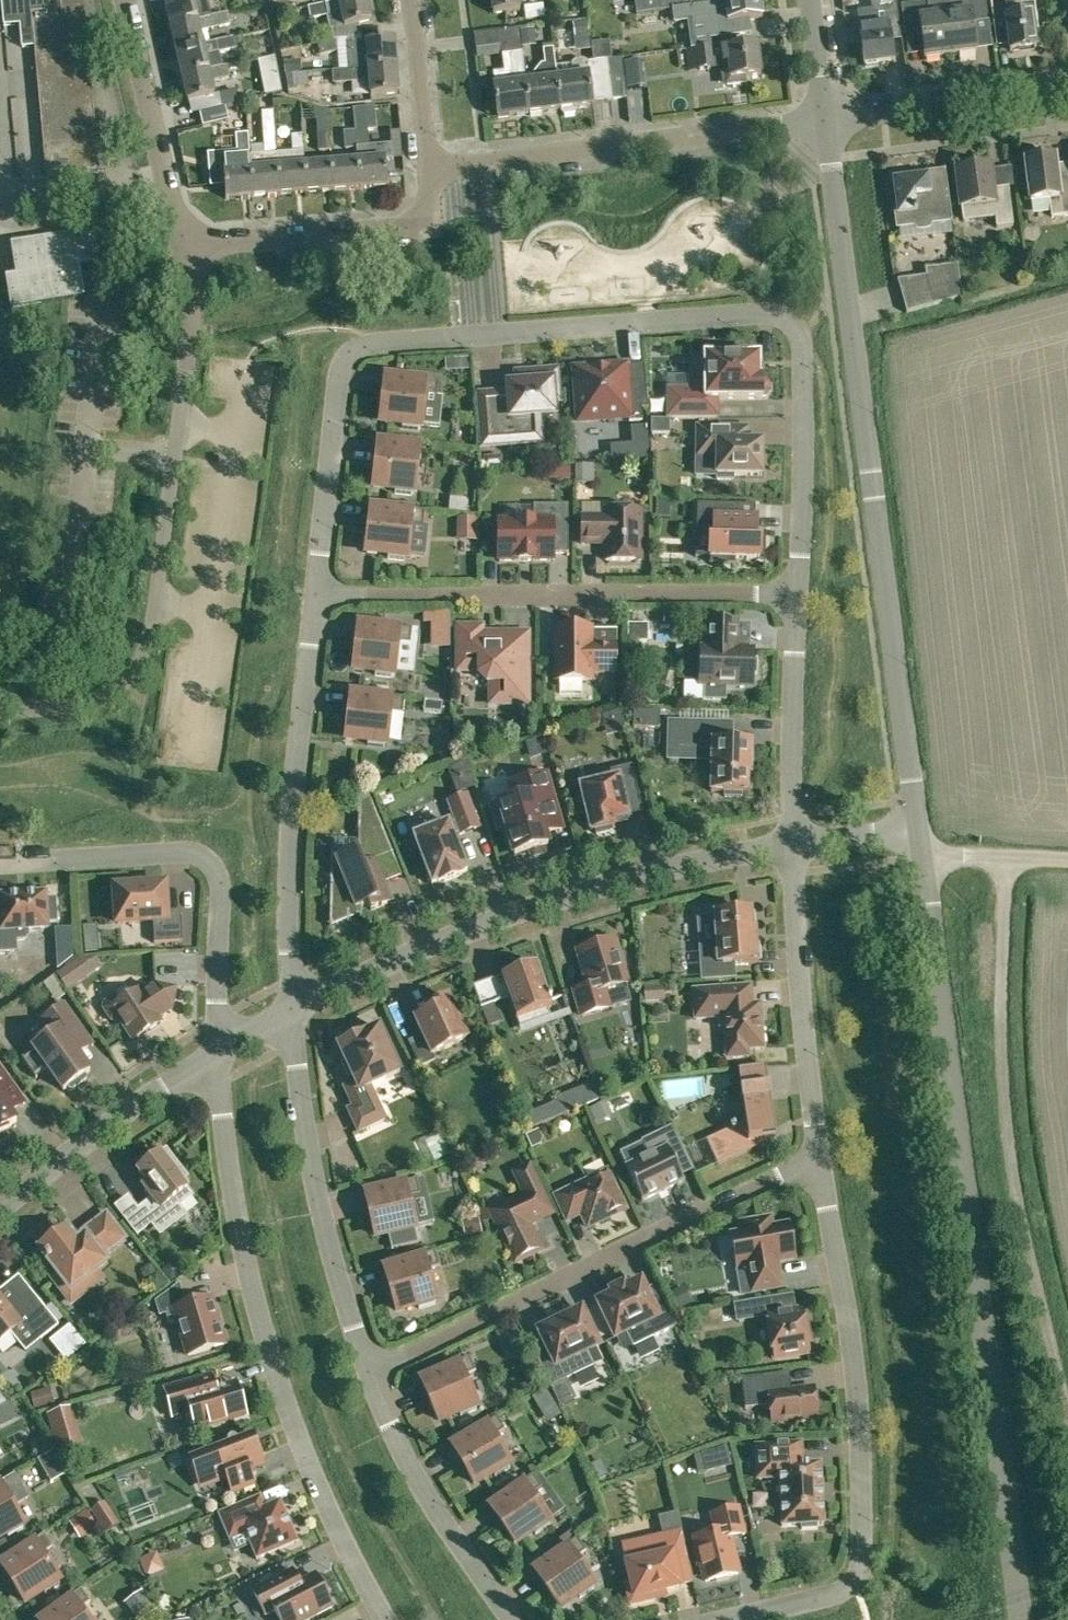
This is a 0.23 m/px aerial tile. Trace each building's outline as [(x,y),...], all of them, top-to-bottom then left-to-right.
[(5,26),(20,25),(23,48),(35,47),(47,179),(100,174),(84,0),(2,0),(5,26)] [(165,1),(171,27),(210,18),(206,0),(168,0),(165,1)] [(325,5),(308,8),(310,18),(327,14),(330,29),(332,29),(334,40),(342,39),(361,37),(360,24),(370,22),(366,0),(350,0),(325,5)] [(519,0),(491,0),(493,14),(520,10),(519,0)] [(744,0),(635,0),(637,13),(685,7),(744,0)] [(685,7),(637,13),(638,24),(639,33),(677,28),(676,20),(686,18),(697,17),(697,18),(728,14),(729,22),(762,18),(760,0),(744,0),(685,7)] [(871,27),(859,29),(864,66),(865,69),(878,67),(877,64),(893,62),(889,35),(900,34),(895,0),(872,0),(875,27),(871,27)] [(988,21),(985,0),(959,0),(961,13),(944,16),(949,55),(975,51),(971,24),(988,21)] [(992,26),(1006,24),(1009,46),(1010,52),(1019,51),(1034,48),(1036,48),(1034,31),(1038,31),(1034,3),(1006,7),(1005,0),(989,0),(992,26)] [(923,58),(949,55),(944,16),(929,18),(927,2),(916,3),(900,6),(904,33),(919,30),(923,58)] [(540,3),(523,5),(524,18),(541,16),(540,3)] [(227,15),(210,18),(171,27),(177,52),(203,46),(200,31),(229,25),(227,15)] [(572,20),(575,38),(589,36),(587,19),(572,20)] [(484,32),(474,34),(475,49),(486,48),(501,46),(502,55),(508,54),(512,84),(494,86),(493,86),(497,119),(517,116),(525,115),(529,115),(526,83),(522,53),(518,28),(484,32)] [(534,28),(520,30),(522,47),(536,45),(534,28)] [(241,37),(232,39),(234,45),(235,49),(243,47),(241,37)] [(219,53),(235,50),(235,49),(234,45),(232,39),(203,46),(177,52),(183,77),(222,68),(219,53)] [(345,43),(347,71),(395,66),(393,39),(375,41),(363,42),(345,43)] [(336,51),(334,41),(317,45),(320,55),(336,51)] [(604,42),(591,43),(594,61),(607,60),(604,42)] [(690,71),(713,68),(712,66),(729,63),(731,78),(735,78),(735,81),(745,79),(744,77),(761,75),(757,45),(723,49),(723,45),(687,50),(690,71)] [(527,83),(526,83),(529,115),(548,112),(556,111),(561,111),(560,106),(557,79),(555,66),(553,48),(542,49),(544,67),(540,67),(531,77),(527,78),(527,83)] [(303,49),(282,52),(285,74),(301,73),(300,59),(304,59),(303,49)] [(273,93),(280,92),(273,58),(258,61),(265,95),(273,93)] [(621,58),(607,60),(611,95),(612,99),(626,97),(621,58)] [(570,64),(555,66),(557,79),(560,106),(561,111),(561,112),(564,114),(575,113),(576,110),(576,109),(592,107),(592,102),(611,99),(612,99),(611,95),(607,60),(588,62),(582,59),(574,60),(570,64)] [(398,94),(395,66),(347,71),(332,72),(333,84),(367,82),(368,97),(389,95),(398,94)] [(200,100),(202,111),(226,105),(240,102),(237,90),(214,94),(211,81),(228,77),(226,67),(222,68),(183,77),(188,103),(200,100)] [(251,170),(254,197),(281,195),(278,168),(274,104),(266,105),(267,111),(261,112),(264,156),(250,157),(251,170)] [(202,111),(199,112),(202,126),(229,121),(226,105),(202,111)] [(355,109),(356,131),(358,149),(359,161),(361,188),(387,186),(385,161),(392,160),(390,145),(382,145),(366,147),(365,131),(376,130),(374,107),(365,108),(355,109)] [(345,150),(358,149),(356,131),(343,132),(345,150)] [(317,134),(318,151),(330,151),(329,133),(317,134)] [(290,135),(291,154),(304,153),(303,134),(290,135)] [(1067,215),(1067,181),(1057,182),(1054,157),(1049,157),(1049,155),(1045,152),(1032,153),(1029,157),(1029,160),(1025,161),(1030,201),(1049,199),(1051,217),(1067,215)] [(334,190),(361,188),(359,161),(332,163),(334,190)] [(307,193),(334,190),(332,163),(305,166),(307,193)] [(993,189),(990,170),(990,165),(956,169),(963,222),(995,218),(996,228),(1013,226),(1008,187),(993,189)] [(281,195),(307,193),(305,166),(278,168),(281,195)] [(952,220),(945,171),(945,169),(944,169),(944,171),(926,173),(926,176),(898,180),(894,185),(898,213),(895,213),(897,227),(914,225),(914,227),(917,229),(920,230),(927,229),(930,228),(931,225),(931,223),(952,220)] [(226,199),(254,197),(251,170),(223,172),(226,199)] [(84,296),(79,265),(100,262),(95,230),(10,243),(15,274),(5,276),(10,309),(84,296)] [(934,304),(961,297),(957,265),(925,269),(926,277),(934,304)] [(717,400),(719,400),(719,399),(762,399),(762,396),(765,396),(768,392),(768,384),(765,380),(762,380),(762,377),(760,377),(760,368),(760,357),(760,355),(758,355),(754,355),(733,355),(733,351),(707,351),(707,356),(690,356),(690,375),(690,378),(705,378),(705,388),(705,399),(711,399),(717,399),(717,400)] [(470,357),(445,359),(446,371),(471,369),(470,357)] [(647,407),(645,381),(627,382),(626,365),(607,366),(593,367),(574,369),(578,421),(629,417),(629,422),(642,421),(641,408),(647,407)] [(495,416),(481,417),(483,445),(523,442),(521,425),(538,424),(540,424),(539,416),(554,414),(553,400),(558,400),(558,391),(557,376),(556,376),(556,371),(548,371),(524,373),(525,384),(518,385),(518,384),(517,384),(508,385),(508,393),(493,394),(495,416)] [(385,375),(382,399),(380,420),(403,423),(402,428),(419,429),(419,425),(422,425),(425,395),(437,396),(439,381),(427,379),(385,375)] [(693,388),(667,388),(667,418),(688,418),(697,418),(696,392),(693,388)] [(669,433),(669,427),(669,420),(652,420),(652,433),(669,433)] [(631,443),(610,445),(611,461),(650,458),(647,425),(630,426),(631,443)] [(762,443),(748,442),(748,427),(697,427),(696,462),(698,462),(698,458),(717,458),(716,480),(733,480),(734,475),(761,475),(762,443)] [(420,445),(381,440),(378,440),(373,486),(395,488),(395,493),(411,495),(412,490),(415,490),(420,445)] [(499,457),(501,457),(501,456),(484,457),(484,458),(487,458),(488,467),(484,467),(485,467),(502,466),(499,466),(499,457)] [(574,471),(544,472),(544,485),(574,484),(574,471)] [(670,500),(655,499),(655,517),(670,517),(670,500)] [(697,503),(696,534),(714,534),(714,540),(710,539),(709,563),(736,564),(736,562),(735,562),(735,558),(765,559),(765,541),(756,541),(757,518),(738,517),(738,504),(697,503)] [(412,510),(373,505),(371,505),(366,551),(388,553),(388,558),(404,560),(405,555),(408,556),(411,526),(423,527),(425,511),(412,510)] [(533,521),(498,522),(498,561),(553,561),(553,553),(568,553),(568,505),(533,505),(533,521)] [(605,517),(581,517),(582,544),(598,544),(598,542),(605,542),(605,560),(641,560),(640,510),(605,511),(605,517)] [(431,621),(431,644),(449,644),(449,610),(431,610),(431,621)] [(400,627),(361,622),(358,622),(353,668),(376,670),(375,675),(392,677),(392,672),(395,672),(398,643),(410,644),(412,628),(400,627)] [(737,641),(738,623),(708,622),(707,648),(701,648),(700,684),(704,684),(703,700),(726,700),(726,685),(752,686),(752,676),(757,676),(757,660),(753,660),(753,649),(735,649),(735,640),(737,641)] [(629,627),(629,646),(652,645),(652,626),(629,627)] [(527,634),(499,634),(481,634),(481,627),(457,627),(458,671),(479,671),(479,675),(487,684),(491,684),(491,704),(528,704),(527,634)] [(591,647),(591,629),(591,628),(555,629),(556,680),(592,680),(591,673),(615,673),(615,644),(600,644),(600,646),(591,647)] [(351,692),(348,716),(345,737),(368,740),(367,745),(384,747),(384,742),(387,742),(390,712),(403,714),(404,698),(392,696),(351,692)] [(615,694),(610,698),(610,705),(622,705),(621,693),(615,694)] [(425,701),(423,712),(441,714),(442,703),(425,701)] [(635,709),(634,727),(661,727),(662,710),(635,709)] [(622,718),(605,722),(610,740),(627,736),(622,718)] [(667,759),(687,760),(712,760),(711,792),(724,792),(724,797),(741,797),(741,793),(747,793),(747,775),(750,775),(751,744),(731,743),(732,723),(668,721),(667,759)] [(547,754),(543,737),(526,742),(530,759),(547,754)] [(613,820),(627,817),(628,817),(624,799),(638,795),(631,765),(593,774),(595,784),(580,787),(591,831),(595,830),(596,834),(611,831),(610,827),(615,825),(613,820)] [(544,835),(559,831),(562,830),(561,828),(557,816),(555,809),(545,773),(509,784),(514,800),(493,806),(498,826),(505,824),(514,856),(528,852),(529,855),(533,858),(544,854),(546,851),(545,847),(548,846),(544,835)] [(446,824),(438,827),(437,823),(422,829),(424,832),(416,835),(413,836),(414,839),(414,838),(431,882),(430,882),(431,885),(437,883),(438,884),(462,875),(461,874),(467,872),(466,869),(453,835),(459,832),(459,834),(479,827),(467,796),(448,803),(455,822),(449,824),(449,822),(446,823),(446,824)] [(358,801),(357,850),(357,852),(347,857),(347,856),(344,857),(343,853),(332,853),(333,850),(331,850),(330,920),(331,920),(331,918),(347,919),(347,920),(348,920),(348,913),(360,913),(360,915),(362,915),(362,910),(361,910),(361,906),(368,904),(371,910),(391,902),(384,883),(389,881),(388,878),(382,880),(375,862),(393,854),(369,797),(358,801)] [(115,889),(117,924),(153,921),(154,943),(182,941),(180,914),(166,915),(164,886),(115,889)] [(15,940),(24,939),(27,935),(27,931),(27,929),(47,928),(47,922),(56,921),(55,898),(46,899),(45,893),(28,894),(28,893),(15,894),(15,895),(0,896),(0,952),(16,951),(15,940)] [(715,917),(698,918),(702,981),(734,978),(733,963),(757,962),(754,930),(751,930),(750,913),(745,913),(744,908),(727,909),(728,914),(714,915),(715,917)] [(582,1016),(609,1008),(605,995),(612,993),(614,990),(613,987),(625,983),(622,972),(625,968),(622,957),(617,956),(612,940),(579,950),(589,986),(574,990),(582,1016)] [(74,962),(57,974),(66,985),(82,973),(74,962)] [(501,977),(508,999),(516,1020),(516,1019),(519,1028),(551,1016),(548,1008),(551,1007),(536,965),(531,966),(501,977)] [(496,1003),(488,981),(473,987),(480,1009),(496,1003)] [(143,987),(120,1002),(117,999),(112,998),(104,1003),(102,1008),(110,1021),(115,1022),(119,1019),(133,1041),(161,1023),(157,1017),(171,1008),(175,989),(156,985),(145,991),(143,987)] [(763,1048),(760,1007),(760,1003),(751,1004),(749,986),(691,991),(694,1020),(718,1018),(719,1027),(724,1026),(727,1058),(748,1057),(748,1049),(763,1048)] [(663,999),(662,988),(645,989),(646,1000),(663,999)] [(430,1006),(425,1008),(428,1013),(414,1019),(422,1035),(408,1042),(420,1068),(435,1061),(432,1055),(467,1039),(448,998),(444,1000),(442,995),(427,1002),(430,1006)] [(561,997),(552,1000),(554,1008),(564,1005),(561,997)] [(78,1055),(91,1046),(93,1045),(64,1004),(41,1020),(51,1035),(33,1048),(35,1051),(24,1059),(23,1058),(21,1058),(36,1079),(37,1078),(36,1076),(49,1067),(65,1089),(70,1086),(71,1088),(74,1088),(86,1080),(86,1077),(85,1075),(90,1071),(78,1055)] [(347,1043),(340,1046),(339,1046),(338,1047),(338,1048),(339,1048),(345,1062),(341,1063),(348,1077),(352,1075),(355,1083),(344,1088),(353,1108),(348,1110),(358,1132),(385,1119),(369,1086),(397,1073),(398,1073),(399,1072),(399,1071),(398,1071),(379,1029),(379,1028),(377,1028),(377,1029),(367,1034),(365,1034),(363,1035),(364,1035),(356,1039),(356,1038),(355,1039),(348,1042),(347,1042),(347,1043)] [(775,1139),(773,1128),(765,1066),(738,1070),(745,1123),(735,1127),(734,1125),(730,1127),(731,1129),(706,1140),(717,1165),(760,1146),(760,1145),(765,1143),(774,1139),(775,1139)] [(10,1113),(25,1103),(0,1069),(0,1141),(5,1137),(5,1132),(7,1130),(6,1128),(16,1121),(10,1113)] [(600,1089),(573,1100),(578,1112),(587,1108),(604,1101),(600,1089)] [(595,1123),(612,1115),(606,1101),(588,1109),(595,1123)] [(534,1127),(564,1114),(559,1103),(529,1115),(534,1127)] [(683,1181),(681,1176),(672,1158),(684,1152),(671,1126),(641,1141),(649,1156),(626,1167),(642,1201),(683,1181)] [(542,1138),(538,1129),(526,1135),(531,1148),(540,1145),(542,1138)] [(146,1183),(143,1186),(152,1199),(138,1210),(128,1198),(116,1207),(137,1234),(168,1210),(165,1206),(171,1201),(177,1208),(192,1196),(181,1182),(187,1177),(166,1150),(138,1172),(146,1183)] [(528,1225),(539,1220),(552,1213),(529,1166),(514,1173),(525,1195),(490,1212),(515,1263),(540,1250),(528,1225)] [(556,1197),(564,1214),(567,1220),(581,1214),(587,1227),(625,1209),(607,1172),(556,1197)] [(417,1179),(366,1190),(364,1191),(374,1236),(396,1230),(397,1235),(414,1231),(412,1227),(415,1226),(408,1197),(420,1194),(417,1179)] [(57,1272),(51,1277),(71,1303),(103,1278),(97,1269),(105,1263),(100,1257),(125,1238),(106,1214),(81,1234),(84,1238),(76,1243),(65,1229),(60,1232),(56,1232),(54,1233),(52,1234),(50,1235),(48,1236),(46,1238),(45,1240),(44,1242),(43,1245),(39,1248),(45,1257),(44,1258),(47,1261),(48,1260),(57,1272)] [(478,1216),(461,1219),(465,1237),(482,1234),(478,1216)] [(731,1235),(737,1268),(748,1266),(752,1291),(780,1286),(777,1269),(774,1270),(773,1261),(794,1257),(788,1225),(771,1228),(769,1219),(741,1224),(743,1233),(731,1235)] [(383,1266),(390,1290),(396,1310),(417,1304),(419,1309),(435,1304),(433,1299),(436,1298),(427,1270),(439,1266),(435,1251),(423,1254),(383,1266)] [(173,1261),(161,1270),(171,1282),(183,1273),(173,1261)] [(157,1272),(145,1281),(155,1293),(167,1283),(157,1272)] [(676,1326),(665,1302),(653,1308),(640,1282),(625,1289),(624,1285),(610,1292),(612,1296),(597,1303),(614,1339),(626,1333),(633,1346),(652,1337),(653,1337),(676,1326)] [(169,1323),(177,1320),(188,1356),(224,1345),(218,1326),(219,1326),(219,1325),(218,1326),(216,1317),(216,1316),(215,1316),(210,1298),(185,1305),(179,1285),(156,1302),(159,1315),(166,1313),(169,1323)] [(684,1286),(666,1294),(674,1312),(692,1304),(684,1286)] [(29,1289),(8,1306),(0,1295),(0,1340),(9,1333),(25,1352),(58,1325),(29,1289)] [(762,1316),(759,1300),(733,1304),(736,1320),(762,1316)] [(811,1340),(808,1341),(808,1337),(808,1336),(807,1336),(806,1326),(806,1325),(803,1309),(766,1315),(774,1360),(810,1354),(810,1351),(812,1351),(811,1340)] [(550,1358),(539,1363),(550,1387),(593,1366),(586,1352),(598,1346),(581,1311),(538,1332),(550,1358)] [(70,1325),(51,1340),(67,1360),(86,1344),(70,1325)] [(458,1361),(422,1377),(419,1378),(438,1420),(459,1411),(461,1416),(476,1409),(474,1405),(476,1404),(464,1376),(476,1371),(469,1357),(458,1362),(458,1361)] [(783,1391),(781,1373),(741,1378),(745,1408),(770,1405),(772,1423),(817,1418),(813,1387),(783,1391)] [(211,1376),(209,1377),(165,1390),(173,1416),(190,1411),(196,1430),(245,1415),(236,1385),(215,1391),(211,1376)] [(50,1388),(30,1393),(34,1409),(54,1404),(50,1388)] [(536,1395),(543,1406),(553,1399),(547,1389),(536,1395)] [(0,1406),(0,1426),(17,1417),(9,1402),(0,1406)] [(48,1415),(54,1434),(75,1428),(69,1409),(48,1415)] [(486,1422),(452,1442),(450,1444),(473,1483),(493,1472),(495,1476),(509,1468),(507,1463),(509,1462),(494,1436),(505,1430),(497,1416),(486,1422)] [(188,1459),(196,1482),(200,1491),(226,1481),(231,1495),(255,1485),(250,1471),(265,1465),(253,1434),(237,1440),(236,1439),(235,1438),(233,1437),(232,1437),(230,1437),(229,1438),(228,1439),(227,1441),(227,1443),(227,1444),(188,1459)] [(802,1465),(801,1445),(801,1443),(755,1446),(757,1480),(780,1478),(782,1524),(782,1526),(784,1526),(801,1525),(802,1529),(816,1528),(816,1524),(821,1524),(823,1524),(823,1522),(820,1466),(820,1464),(818,1464),(802,1465)] [(729,1450),(714,1453),(718,1471),(733,1468),(729,1450)] [(51,1452),(37,1460),(50,1482),(64,1474),(51,1452)] [(699,1472),(705,1471),(701,1453),(694,1454),(699,1472)] [(601,1460),(589,1466),(596,1480),(608,1475),(601,1460)] [(488,1505),(502,1525),(514,1543),(533,1530),(535,1534),(549,1524),(546,1520),(549,1519),(531,1494),(542,1487),(532,1474),(522,1481),(491,1503),(488,1505)] [(6,1532),(8,1536),(23,1528),(20,1524),(22,1522),(7,1496),(18,1490),(10,1476),(0,1482),(0,1536),(6,1532)] [(229,1539),(245,1532),(256,1558),(255,1558),(256,1560),(258,1559),(258,1558),(295,1542),(296,1543),(297,1542),(297,1540),(296,1541),(280,1503),(281,1503),(280,1501),(278,1502),(266,1507),(260,1495),(218,1513),(225,1529),(229,1539)] [(107,1537),(122,1527),(107,1504),(92,1514),(107,1537)] [(705,1582),(738,1574),(729,1538),(745,1534),(738,1508),(711,1514),(714,1528),(711,1534),(695,1538),(698,1550),(694,1554),(697,1565),(702,1566),(705,1582)] [(86,1511),(69,1522),(80,1539),(96,1529),(97,1527),(86,1511)] [(676,1513),(661,1516),(664,1527),(679,1523),(676,1513)] [(12,1584),(24,1602),(42,1589),(45,1593),(59,1584),(56,1580),(59,1579),(42,1553),(52,1547),(44,1533),(0,1562),(0,1565),(12,1584)] [(693,1584),(687,1559),(681,1533),(645,1542),(622,1547),(630,1582),(625,1584),(630,1605),(655,1599),(654,1594),(666,1591),(681,1587),(680,1587),(693,1584)] [(532,1569),(546,1589),(558,1606),(577,1594),(580,1597),(593,1588),(591,1584),(593,1582),(576,1558),(586,1551),(577,1538),(567,1545),(532,1569)] [(0,1541),(0,1559),(12,1552),(4,1539),(0,1541)] [(292,1571),(291,1570),(252,1590),(265,1616),(275,1611),(279,1619),(306,1619),(331,1607),(314,1575),(298,1583),(292,1571)] [(80,1609),(90,1602),(81,1589),(71,1596),(37,1619),(88,1619),(80,1609)] [(123,1604),(135,1619),(142,1619),(156,1610),(142,1590),(123,1604)]
